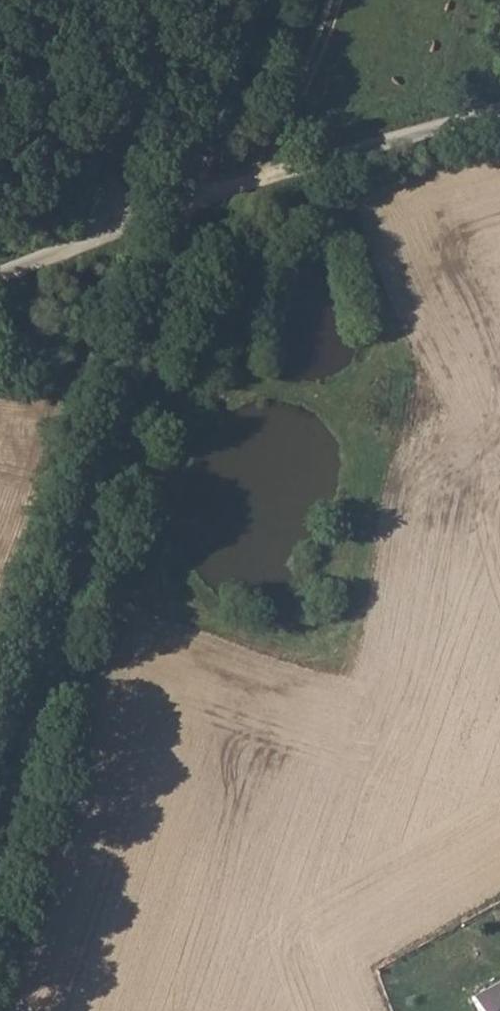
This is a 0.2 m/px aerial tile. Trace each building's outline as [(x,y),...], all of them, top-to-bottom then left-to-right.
[(477,1010),(499,1010),(499,974),(466,992),(477,1010)]
